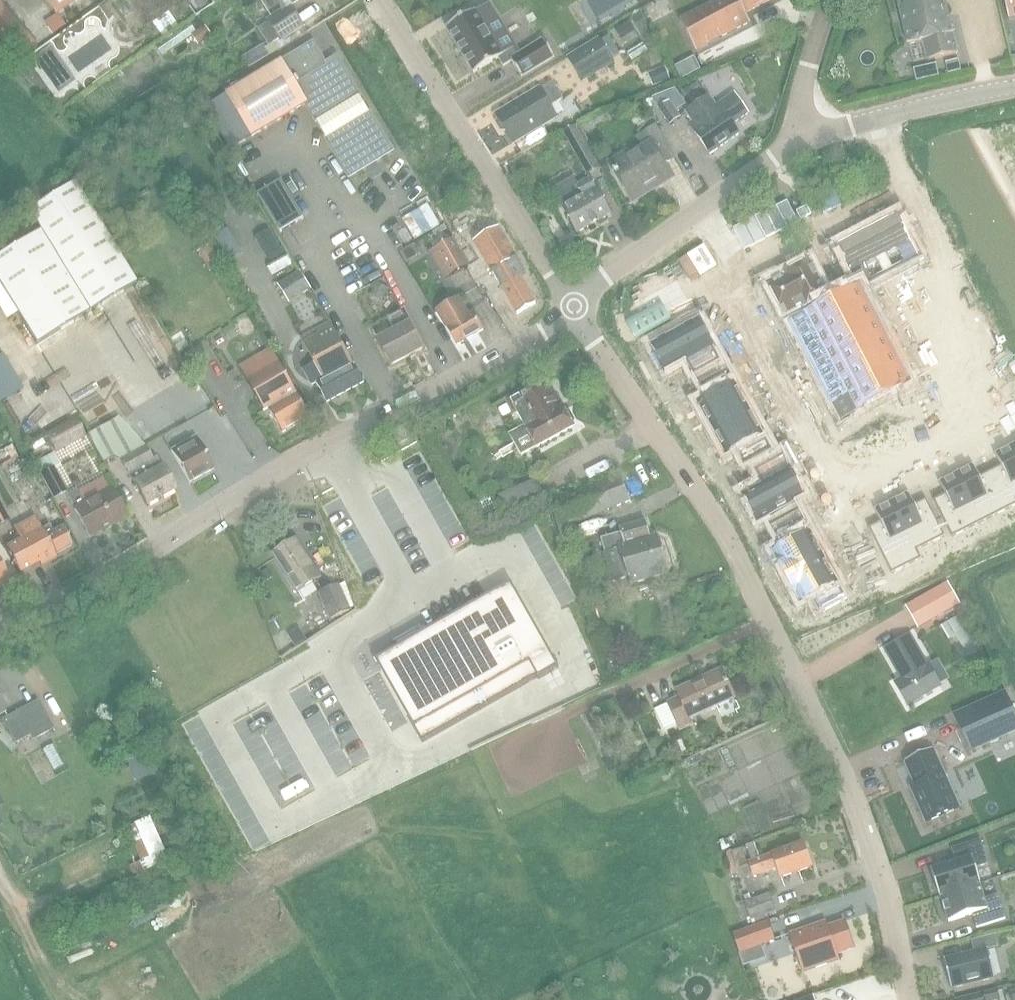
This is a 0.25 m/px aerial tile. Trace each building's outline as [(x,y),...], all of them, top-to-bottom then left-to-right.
[(56,12),(75,0),(48,0),(56,12)] [(297,0),(277,0),(283,9),(267,19),(276,32),(280,38),(281,39),(303,25),(289,5),(297,0)] [(679,20),(695,49),(749,20),(745,12),(766,0),(717,0),(679,20)] [(907,42),(921,39),(926,59),(956,53),(944,0),(898,0),(907,42)] [(1008,20),(1014,18),(1014,0),(1004,0),(1008,20)] [(489,2),(446,27),(474,73),(498,58),(503,66),(512,61),(522,76),(555,57),(544,39),(520,54),(516,46),(504,53),(487,25),(499,18),(489,2)] [(20,59),(37,45),(0,3),(0,36),(20,59)] [(44,4),(27,18),(45,39),(61,28),(44,4)] [(629,23),(616,32),(622,43),(636,34),(629,23)] [(269,45),(265,48),(269,55),(306,31),(303,25),(281,39),(280,38),(269,45)] [(204,27),(192,36),(198,45),(211,36),(204,27)] [(355,28),(344,35),(348,42),(359,34),(355,28)] [(608,36),(600,41),(611,58),(619,53),(608,36)] [(566,57),(582,82),(614,63),(611,58),(600,41),(598,37),(566,57)] [(226,93),(252,136),(307,103),(350,175),(392,151),(337,59),(329,64),(315,40),(226,93)] [(37,59),(44,69),(59,58),(52,48),(37,59)] [(958,61),(948,63),(950,73),(960,71),(958,61)] [(931,65),(925,66),(928,77),(939,75),(937,63),(931,65)] [(664,68),(648,75),(653,87),(668,81),(664,68)] [(72,81),(58,91),(64,99),(77,89),(72,81)] [(495,113),(513,144),(558,117),(551,105),(562,99),(552,82),(541,89),(539,86),(495,113)] [(696,131),(694,132),(710,153),(738,134),(731,124),(747,112),(734,93),(716,106),(709,96),(686,112),(695,125),(693,126),(692,126),(696,131)] [(669,102),(658,110),(668,125),(679,118),(669,102)] [(563,132),(587,174),(598,167),(575,126),(563,132)] [(611,166),(632,200),(633,200),(630,195),(655,180),(658,185),(673,176),(652,141),(611,166)] [(603,158),(596,162),(604,176),(611,172),(603,158)] [(574,177),(553,189),(557,196),(577,233),(610,214),(590,178),(577,185),(574,177)] [(258,194),(281,232),(304,218),(281,180),(258,194)] [(73,181),(27,209),(30,215),(39,229),(39,230),(70,281),(76,292),(89,313),(136,284),(117,253),(73,181)] [(897,216),(838,247),(858,285),(859,284),(860,287),(918,257),(897,216)] [(267,229),(254,237),(265,256),(267,256),(278,248),(267,229)] [(0,254),(0,286),(36,345),(89,313),(76,292),(70,281),(39,230),(0,254)] [(477,245),(517,313),(535,302),(519,276),(525,273),(501,231),(477,245)] [(444,244),(435,249),(450,276),(459,271),(468,266),(453,239),(444,244)] [(414,244),(400,252),(406,261),(420,253),(414,244)] [(278,248),(267,256),(271,263),(286,253),(282,246),(278,248)] [(271,263),(267,265),(272,274),(292,263),(286,253),(271,263)] [(809,261),(767,282),(785,317),(827,296),(809,261)] [(298,271),(278,284),(289,301),(301,294),(309,288),(298,271)] [(370,295),(383,300),(389,288),(376,282),(370,295)] [(858,285),(789,320),(790,322),(790,321),(799,337),(798,337),(798,338),(868,302),(860,287),(859,284),(858,285)] [(483,328),(474,311),(469,313),(459,296),(436,309),(457,344),(483,328)] [(868,302),(798,338),(799,339),(799,338),(808,355),(807,355),(877,319),(868,302)] [(394,332),(379,340),(392,365),(422,350),(409,324),(408,325),(401,311),(387,319),(394,332)] [(697,319),(651,344),(666,371),(685,361),(693,375),(719,361),(697,319)] [(877,319),(807,355),(808,356),(816,370),(815,371),(816,371),(885,335),(877,319)] [(303,369),(311,384),(316,382),(327,401),(363,382),(331,321),(300,337),(314,362),(303,369)] [(885,335),(816,371),(816,372),(816,371),(824,386),(824,387),(893,351),(885,335)] [(184,341),(174,346),(178,352),(187,347),(184,341)] [(237,367),(263,411),(268,409),(282,433),(311,416),(271,347),(237,367)] [(893,351),(824,387),(824,388),(825,387),(832,402),(832,403),(902,367),(893,351)] [(902,367),(832,403),(833,403),(841,419),(840,419),(841,420),(910,384),(902,367)] [(709,399),(698,404),(712,429),(749,409),(727,370),(701,384),(709,399)] [(520,391),(507,399),(514,412),(516,411),(525,427),(509,436),(520,457),(537,447),(572,427),(550,388),(526,402),(520,391)] [(749,409),(712,429),(725,454),(736,448),(744,463),(770,448),(749,409)] [(75,417),(45,434),(56,452),(85,435),(75,417)] [(118,418),(89,434),(104,461),(115,455),(122,458),(129,472),(134,482),(146,504),(174,489),(162,466),(161,467),(155,456),(151,459),(144,447),(118,418)] [(403,429),(395,433),(401,446),(410,442),(403,429)] [(172,449),(170,450),(188,482),(189,482),(212,469),(195,437),(172,449)] [(16,456),(17,455),(11,444),(0,450),(0,463),(5,471),(19,463),(16,456)] [(990,472),(1008,509),(1009,508),(1014,505),(1014,453),(1011,446),(994,454),(1001,466),(990,472)] [(54,454),(34,464),(40,474),(52,497),(53,496),(66,490),(53,467),(59,463),(54,454)] [(762,484),(743,495),(758,522),(808,495),(785,454),(755,471),(762,484)] [(973,465),(956,474),(980,523),(1008,509),(990,472),(979,477),(973,465)] [(945,494),(933,500),(952,537),(980,523),(956,474),(939,482),(945,494)] [(555,502),(565,527),(630,500),(619,475),(555,502)] [(67,493),(75,507),(74,508),(89,535),(126,515),(111,488),(84,503),(76,489),(67,493)] [(908,493),(891,501),(916,551),(917,550),(944,536),(926,499),(914,505),(908,493)] [(880,522),(868,528),(891,574),(921,559),(917,550),(916,551),(891,501),(874,510),(880,522)] [(9,519),(0,502),(0,523),(9,519)] [(69,538),(70,537),(68,535),(67,536),(62,525),(53,530),(49,523),(41,527),(35,515),(12,527),(19,539),(4,547),(18,572),(71,544),(69,538)] [(783,546),(772,552),(786,577),(823,557),(824,558),(828,556),(806,516),(775,532),(783,546)] [(601,537),(604,551),(603,551),(611,580),(627,576),(629,583),(668,572),(658,535),(650,537),(645,521),(620,528),(621,531),(601,537)] [(858,528),(848,534),(852,542),(862,536),(858,528)] [(272,553),(289,580),(291,579),(299,589),(316,578),(308,567),(311,565),(295,539),(272,553)] [(823,557),(786,577),(800,603),(811,597),(818,611),(845,597),(824,558),(823,557)] [(8,578),(0,562),(0,582),(8,578)] [(509,581),(374,658),(422,743),(537,677),(538,680),(559,668),(509,581)] [(947,582),(906,604),(918,627),(959,605),(947,582)] [(339,585),(323,592),(335,618),(351,611),(339,585)] [(893,600),(901,596),(896,586),(889,590),(893,600)] [(948,621),(965,649),(981,639),(964,611),(948,621)] [(299,626),(288,633),(296,645),(299,642),(307,638),(299,626)] [(895,682),(907,702),(939,684),(927,664),(926,664),(910,636),(887,649),(903,678),(895,682)] [(607,671),(619,677),(626,663),(613,657),(607,671)] [(667,704),(654,710),(664,729),(676,723),(679,729),(692,723),(689,718),(734,697),(721,669),(676,690),(679,698),(667,704)] [(953,713),(969,750),(1014,730),(1014,716),(1003,690),(953,713)] [(38,699),(2,719),(14,742),(29,734),(32,739),(53,728),(38,699)] [(149,748),(127,758),(136,780),(159,770),(149,748)] [(932,749),(905,761),(915,784),(910,787),(926,823),(958,808),(932,749)] [(610,757),(603,761),(607,769),(614,766),(610,757)] [(955,862),(931,870),(939,897),(940,896),(979,884),(980,884),(975,868),(988,864),(980,839),(951,848),(955,862)] [(749,861),(754,875),(777,867),(781,877),(811,866),(802,842),(772,853),(758,858),(750,861),(749,861)] [(753,843),(745,846),(750,861),(758,858),(753,843)] [(726,852),(733,877),(738,875),(731,850),(726,852)] [(979,884),(940,896),(948,921),(972,914),(976,928),(1005,919),(997,894),(984,899),(979,884)] [(744,896),(745,901),(751,920),(777,911),(770,892),(751,899),(749,894),(744,896)] [(826,921),(789,934),(802,972),(839,959),(838,954),(855,948),(845,920),(828,926),(826,921)] [(766,921),(731,933),(738,953),(773,940),(766,921)] [(987,949),(944,960),(951,989),(995,978),(987,949)] [(982,994),(984,999),(998,999),(996,990),(982,994)]
